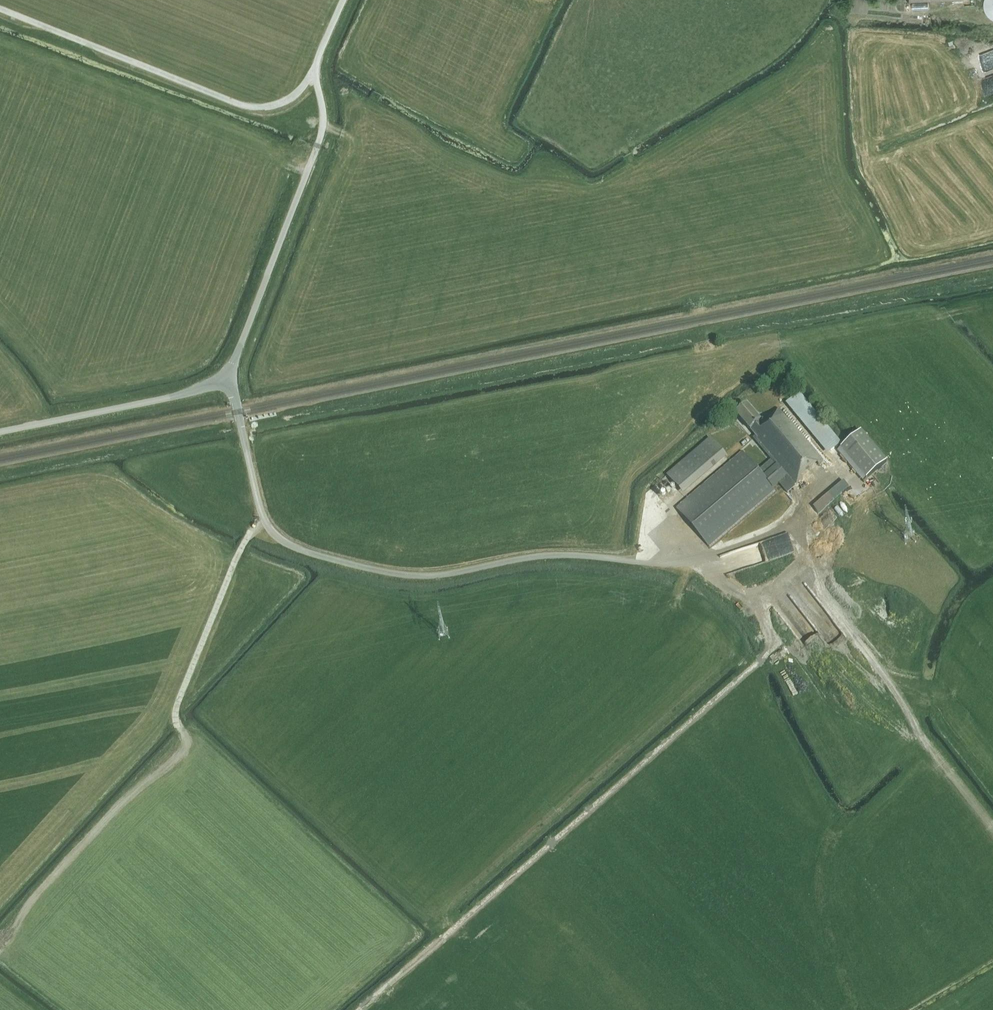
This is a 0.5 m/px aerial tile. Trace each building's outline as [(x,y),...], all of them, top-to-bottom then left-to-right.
[(984,3),(983,7),(985,11),(987,16),(991,19),(992,20),(992,0),(984,0),(984,3)] [(815,467),(822,461),(788,418),(787,419),(778,408),(762,423),(747,405),(736,414),(755,436),(753,438),(771,460),(795,487),(816,468),(815,467)] [(886,461),(860,430),(840,447),(866,478),(886,461)] [(679,490),(723,453),(710,438),(667,476),(679,490)] [(831,453),(839,447),(836,442),(828,449),(831,453)] [(795,487),(771,460),(758,471),(742,452),(676,509),(709,547),(775,490),(773,488),(779,483),(787,493),(795,487)] [(819,513),(849,488),(844,481),(813,507),(819,513)] [(749,545),(755,563),(796,551),(790,533),(749,545)]
